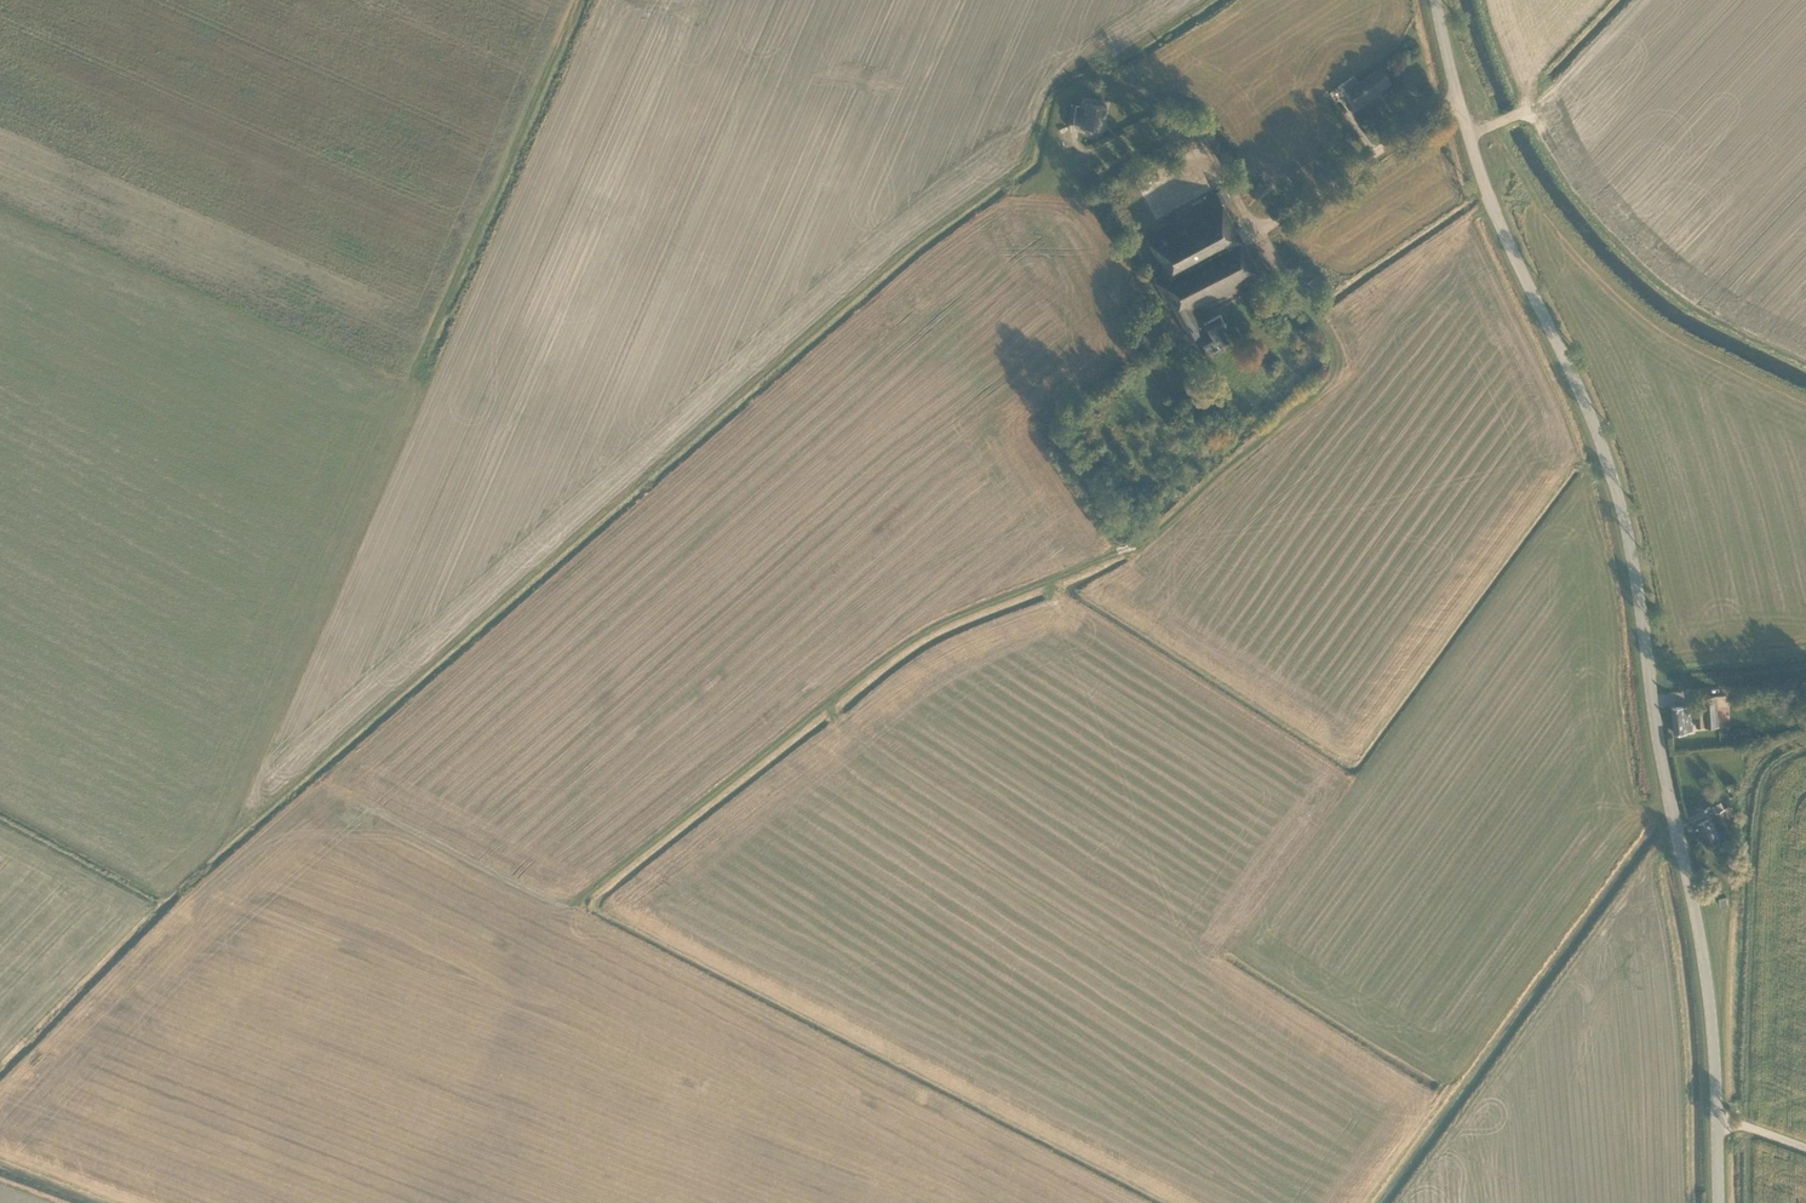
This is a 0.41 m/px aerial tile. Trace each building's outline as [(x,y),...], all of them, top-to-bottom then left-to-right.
[(1391,81),(1381,66),(1359,81),(1354,74),(1338,85),(1343,92),(1348,89),(1359,104),(1376,93),(1375,92),(1391,81)] [(1103,115),(1105,115),(1107,105),(1087,100),(1085,110),(1088,111),(1085,125),(1100,129),(1103,115)] [(1068,123),(1078,124),(1081,105),(1071,104),(1068,123)] [(1230,197),(1224,186),(1216,190),(1220,197),(1146,238),(1164,271),(1153,277),(1170,307),(1173,305),(1193,341),(1196,339),(1203,353),(1210,349),(1213,354),(1225,348),(1222,342),(1228,339),(1221,326),(1226,323),(1220,313),(1201,323),(1195,311),(1197,310),(1198,312),(1263,278),(1222,201),(1230,197)] [(1718,715),(1717,694),(1704,695),(1705,708),(1696,709),(1696,710),(1691,711),(1691,705),(1672,707),(1674,732),(1693,730),(1691,714),(1696,714),(1697,726),(1706,725),(1706,726),(1719,725),(1718,715)] [(1722,825),(1731,820),(1729,815),(1734,813),(1730,805),(1716,811),(1722,825)] [(1723,834),(1714,814),(1697,822),(1707,842),(1723,834)] [(1728,904),(1727,895),(1719,897),(1721,905),(1728,904)]
